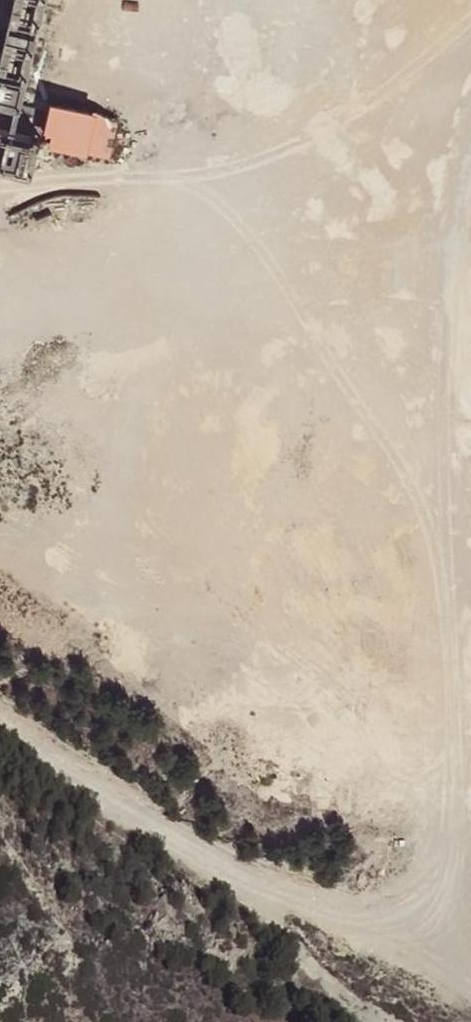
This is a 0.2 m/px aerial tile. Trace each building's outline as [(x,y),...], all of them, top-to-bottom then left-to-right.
[(49,0),(0,0),(0,150),(34,159),(40,138),(15,132),(49,0)] [(55,99),(45,142),(108,156),(118,113),(55,99)]
